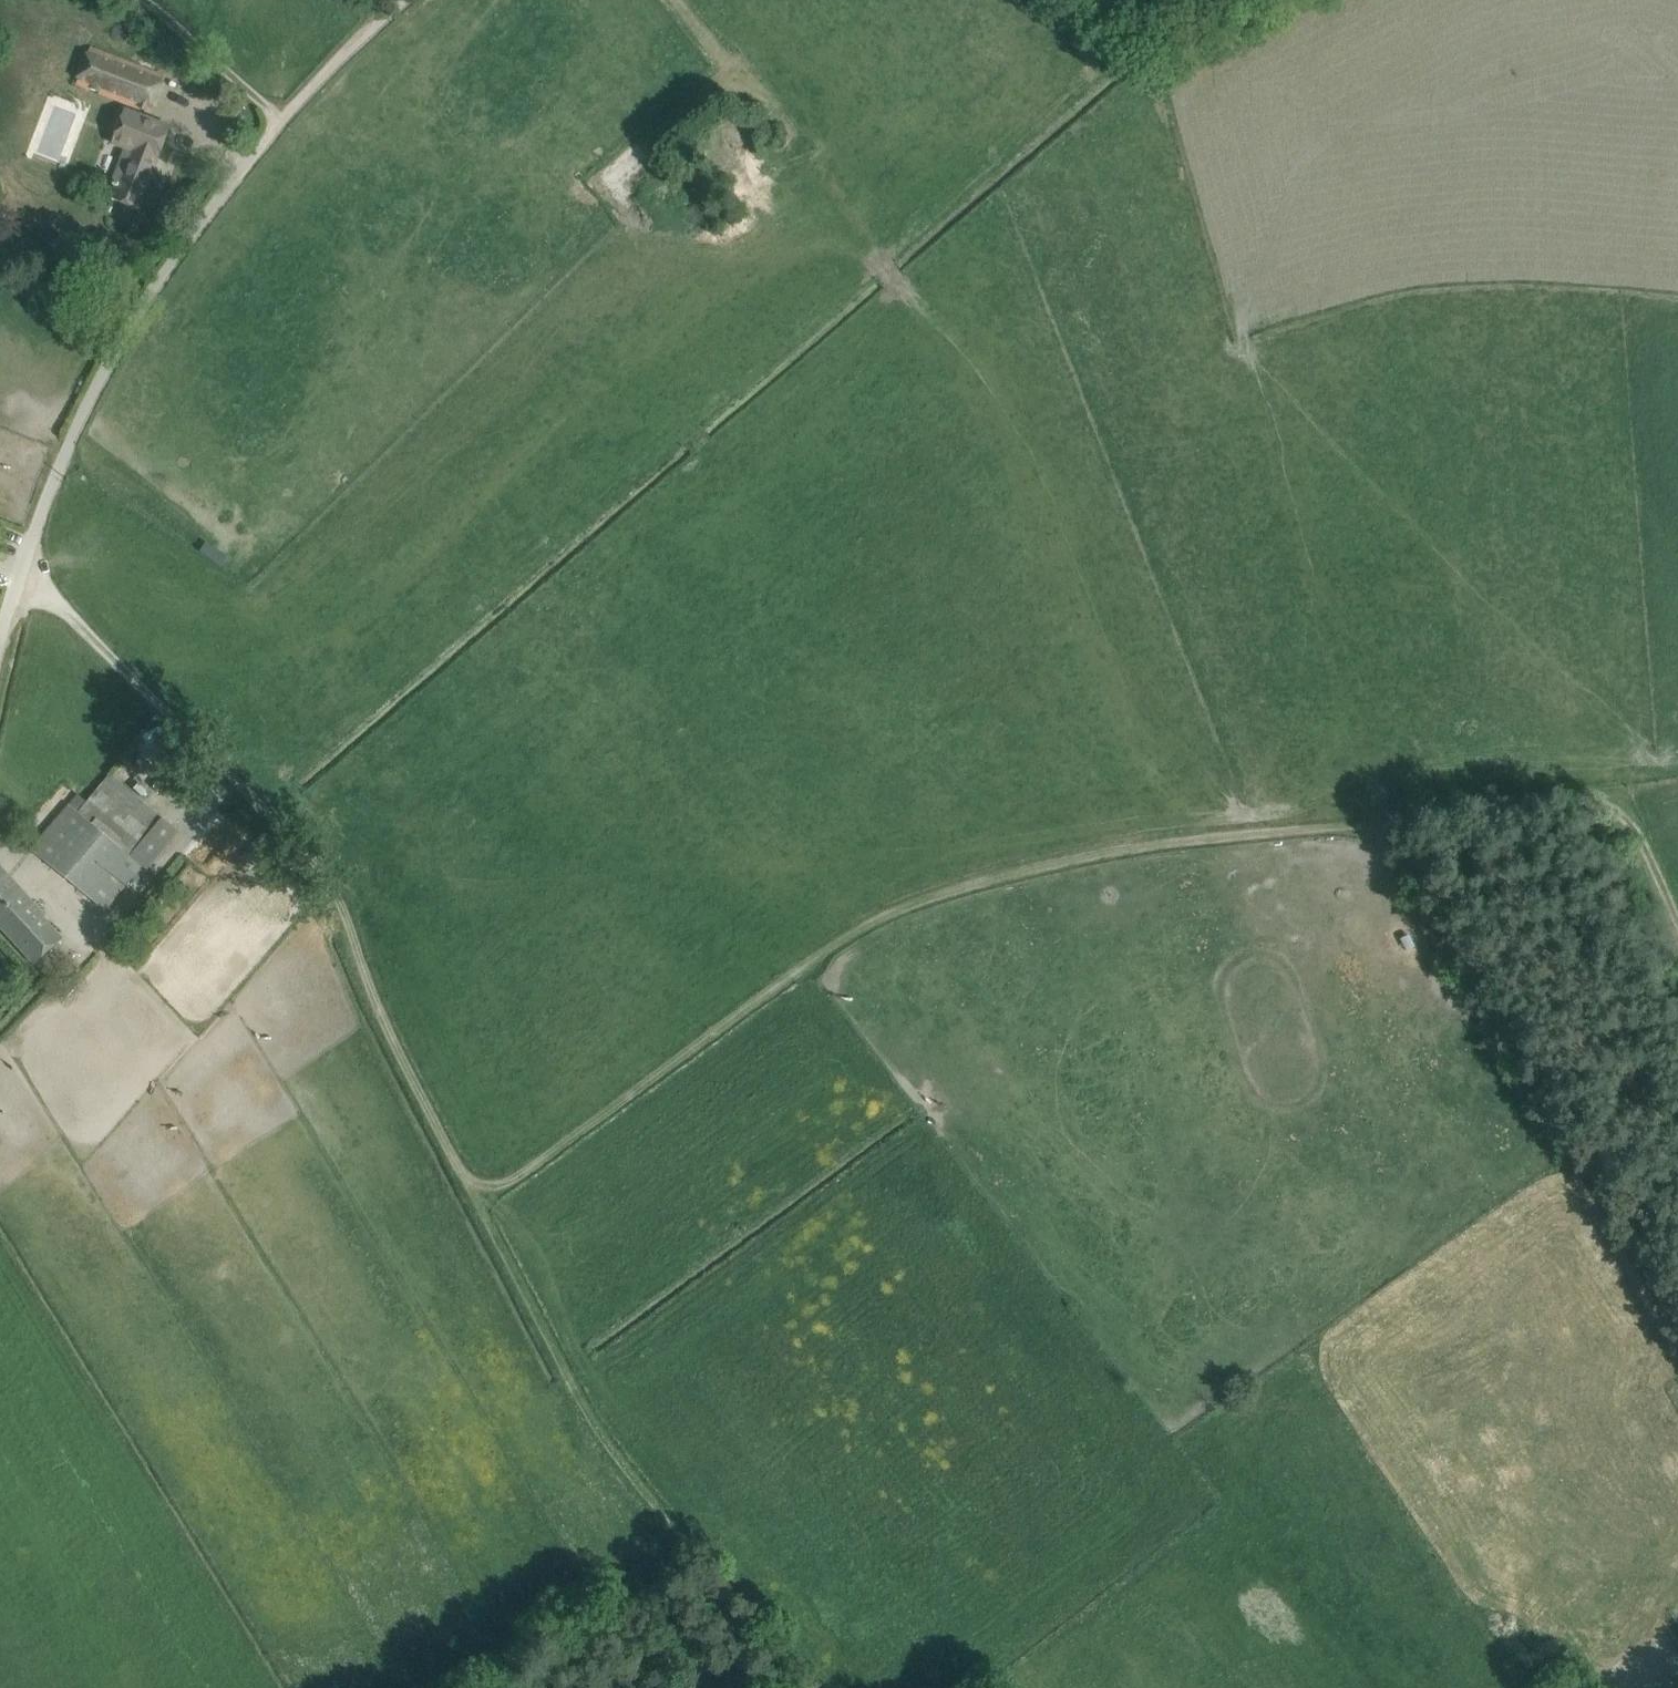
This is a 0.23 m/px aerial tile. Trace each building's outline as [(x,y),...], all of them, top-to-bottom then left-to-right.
[(78,84),(149,111),(162,76),(91,49),(78,84)] [(168,127),(125,111),(112,145),(124,150),(112,182),(115,183),(109,198),(137,208),(168,127)] [(754,149),(751,129),(720,133),(722,153),(754,149)] [(212,540),(205,549),(227,565),(234,555),(212,540)] [(39,840),(31,850),(48,865),(103,911),(142,864),(148,869),(175,836),(159,823),(163,818),(109,774),(96,790),(87,801),(78,794),(69,805),(39,840)] [(35,964),(63,938),(0,869),(0,925),(35,964)]
